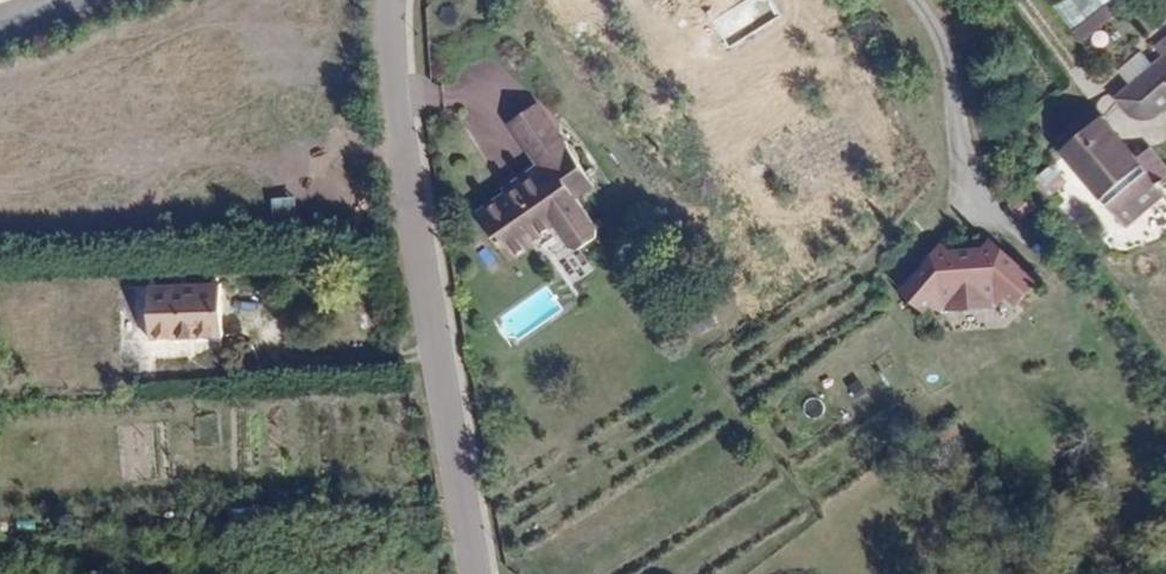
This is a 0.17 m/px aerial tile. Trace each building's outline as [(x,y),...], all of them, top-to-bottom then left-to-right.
[(1071,32),(1112,0),(1047,0),(1071,32)] [(1156,114),(1165,106),(1165,35),(1152,46),(1162,58),(1131,85),(1156,114)] [(1153,116),(1156,114),(1131,85),(1116,98),(1128,113),(1131,116),(1135,118),(1139,118),(1143,119),(1148,118),(1153,116)] [(535,110),(510,128),(533,162),(559,145),(535,110)] [(1061,151),(1100,120),(1092,110),(1053,142),(1061,151)] [(1143,208),(1165,189),(1159,181),(1165,176),(1165,174),(1147,150),(1134,160),(1100,120),(1061,151),(1115,216),(1136,199),(1143,208)] [(539,173),(475,217),(505,261),(512,262),(529,251),(530,244),(558,225),(561,229),(583,214),(574,202),(592,190),(560,144),(559,145),(533,162),(532,163),(539,173)] [(1062,188),(1047,168),(1032,180),(1046,199),(1062,188)] [(1123,225),(1143,208),(1136,199),(1115,216),(1123,225)] [(977,256),(964,257),(951,259),(939,248),(901,296),(923,314),(933,301),(945,310),(996,304),(1005,292),(1018,302),(1035,280),(987,243),(977,256)] [(234,246),(165,248),(167,300),(236,299),(234,246)]
